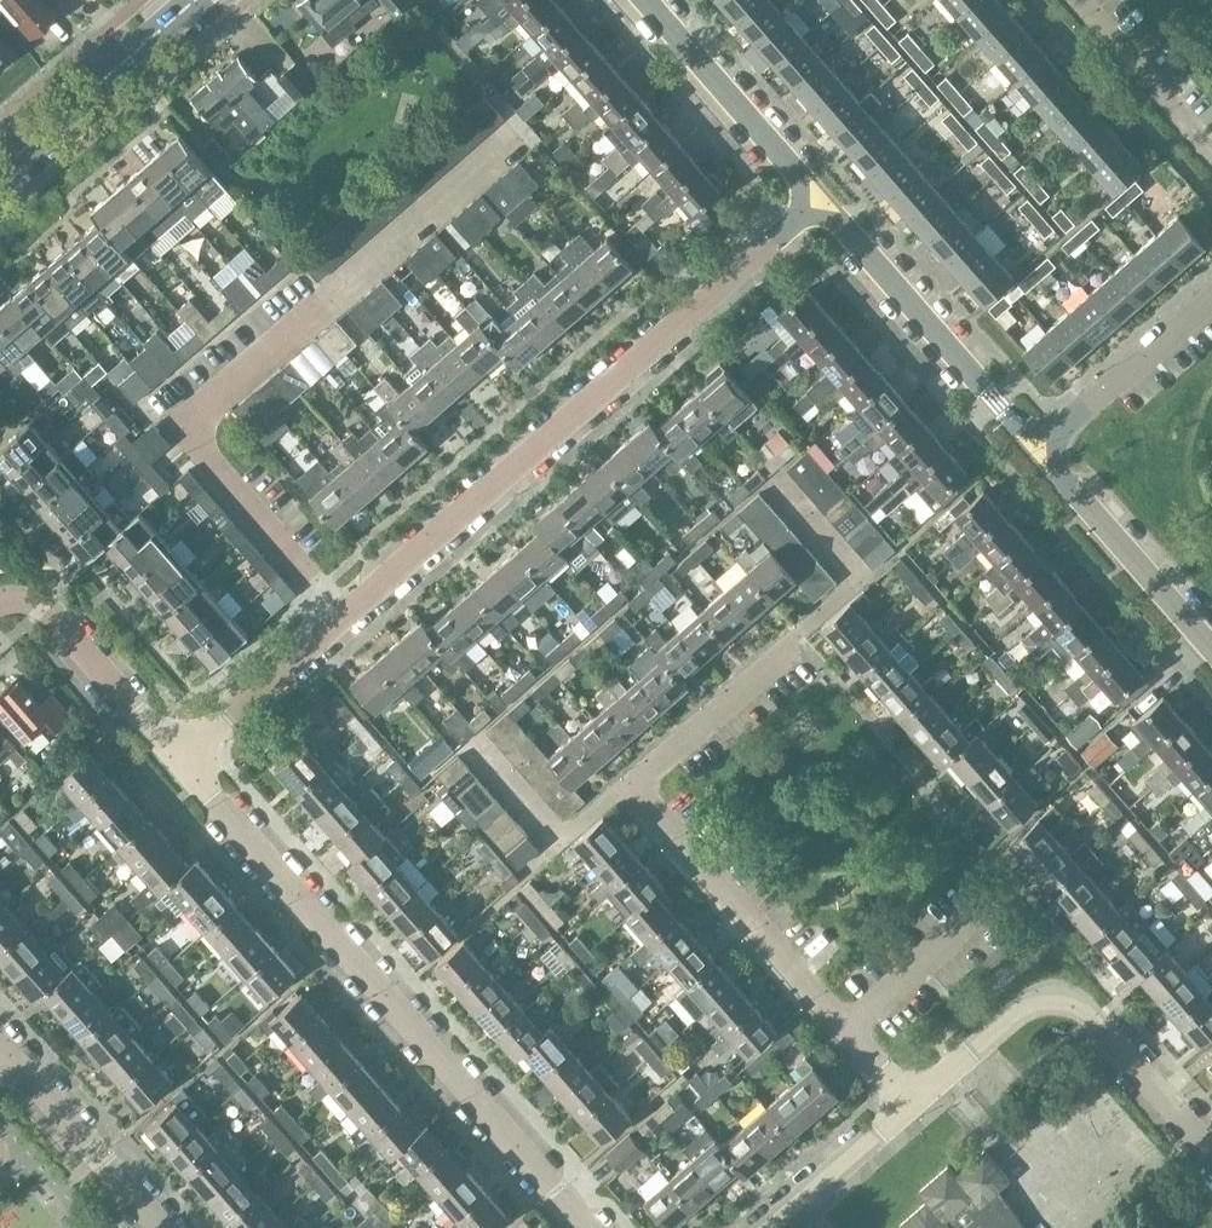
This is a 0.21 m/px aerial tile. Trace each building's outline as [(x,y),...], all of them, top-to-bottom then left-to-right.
[(29,35),(52,14),(40,0),(0,0),(0,2),(29,35)] [(300,4),(325,34),(334,45),(356,27),(352,22),(377,2),(375,0),(304,0),(300,4)] [(409,0),(378,0),(393,18),(411,2),(409,0)] [(524,0),(503,0),(489,12),(491,15),(469,34),(476,42),(488,32),(524,0)] [(562,9),(554,0),(524,0),(488,32),(495,39),(511,26),(513,28),(523,20),(534,33),(562,9)] [(735,19),(757,0),(718,0),(735,19)] [(735,19),(754,41),(784,15),(778,8),(773,3),(777,0),(757,0),(735,19)] [(840,3),(853,18),(861,10),(852,0),(843,0),(840,3)] [(873,12),(882,4),(878,0),(863,0),(873,12)] [(959,15),(977,0),(945,0),(959,15)] [(978,37),(1008,11),(999,0),(977,0),(959,15),(978,37)] [(882,4),(873,12),(887,27),(895,19),(882,4)] [(528,78),(581,31),(562,9),(534,33),(545,45),(537,52),(539,54),(521,69),(528,77),(528,78)] [(978,37),(997,59),(1027,33),(1008,11),(978,37)] [(754,41),(773,63),(803,37),(784,15),(754,41)] [(864,31),(878,46),(886,39),(873,23),(864,31)] [(574,78),(601,54),(581,31),(528,78),(535,86),(553,70),(555,72),(562,65),(574,78)] [(898,40),(912,56),(920,48),(907,33),(898,40)] [(997,59),(1016,81),(1046,54),(1027,33),(997,59)] [(773,63),(792,85),(822,58),(803,37),(773,63)] [(886,39),(878,46),(892,62),(900,54),(886,39)] [(9,60),(7,57),(9,55),(0,44),(0,68),(9,60)] [(920,48),(912,56),(925,71),(934,63),(920,48)] [(594,101),(621,77),(601,54),(574,78),(594,101)] [(1016,81),(1035,102),(1065,76),(1046,54),(1016,81)] [(221,69),(215,75),(266,134),(279,123),(249,88),(259,79),(239,57),(222,71),(221,69)] [(792,85),(811,106),(841,80),(822,58),(792,85)] [(325,60),(308,60),(309,78),(325,77),(325,60)] [(277,79),(296,101),(314,85),(295,63),(277,79)] [(903,75),(917,90),(925,83),(911,67),(903,75)] [(224,131),(233,123),(252,146),(266,134),(215,75),(209,80),(210,82),(193,96),(224,131)] [(937,84),(950,99),(959,91),(946,76),(937,84)] [(1035,102),(1054,124),(1085,98),(1065,76),(1035,102)] [(524,95),(535,86),(528,78),(528,77),(517,87),(524,95)] [(614,123),(641,99),(621,77),(594,101),(584,110),(568,123),(575,131),(590,118),(593,121),(604,112),(614,123)] [(811,106),(830,128),(860,102),(841,80),(811,106)] [(925,83),(917,90),(930,106),(939,98),(925,83)] [(830,128),(849,150),(879,124),(871,114),(883,104),(872,91),(860,102),(830,128)] [(959,91),(950,99),(963,114),(972,107),(959,91)] [(484,97),(474,105),(494,128),(504,119),(484,97)] [(1054,124),(1073,146),(1104,120),(1085,98),(1054,124)] [(614,123),(605,131),(618,146),(616,147),(623,155),(634,146),(660,122),(641,99),(614,123)] [(561,115),(568,123),(584,110),(577,102),(561,115)] [(474,105),(463,115),(483,137),(494,128),(474,105)] [(987,110),(980,116),(984,120),(988,124),(994,118),(987,110)] [(941,118),(954,134),(963,126),(950,111),(941,118)] [(463,115),(452,125),(472,147),(483,137),(463,115)] [(975,128),(989,143),(997,135),(988,124),(984,120),(975,128)] [(1043,120),(1037,125),(1044,133),(1050,128),(1043,120)] [(1073,146),(1092,168),(1123,142),(1104,120),(1073,146)] [(643,156),(653,168),(680,145),(660,122),(634,146),(623,155),(631,163),(632,165),(643,156)] [(849,150),(868,172),(898,145),(879,124),(849,150)] [(452,125),(441,134),(462,156),(472,147),(452,125)] [(963,126),(954,134),(968,149),(976,141),(963,126)] [(211,204),(229,188),(216,173),(215,172),(204,159),(182,133),(164,149),(211,204)] [(441,134),(431,144),(451,166),(462,156),(441,134)] [(997,135),(989,143),(1002,158),(1011,150),(997,135)] [(220,150),(211,139),(205,145),(214,155),(220,150)] [(568,142),(555,153),(566,165),(578,154),(568,142)] [(1123,142),(1092,168),(1112,190),(1143,164),(1123,142)] [(431,144),(420,153),(440,176),(451,166),(431,144)] [(653,168),(673,191),(700,167),(680,145),(653,168)] [(868,172),(887,194),(917,167),(898,145),(868,172)] [(601,160),(608,168),(623,155),(616,147),(601,160)] [(146,165),(187,213),(193,219),(211,204),(164,149),(146,165)] [(420,153),(409,163),(429,185),(440,176),(420,153)] [(615,177),(631,163),(623,155),(608,168),(615,177)] [(979,163),(993,178),(1002,170),(988,155),(979,163)] [(518,161),(508,171),(527,193),(538,184),(518,161)] [(409,163),(398,172),(418,195),(429,185),(409,163)] [(1014,171),(1027,187),(1035,179),(1022,164),(1014,171)] [(146,165),(128,180),(170,227),(187,213),(146,165)] [(663,200),(658,205),(665,212),(667,215),(682,201),(694,214),(721,191),(720,190),(723,187),(723,183),(714,173),(711,173),(708,176),(700,167),(673,191),(663,200)] [(887,194),(906,215),(936,189),(917,167),(887,194)] [(1002,170),(993,178),(1007,193),(1015,185),(1002,170)] [(497,180),(485,190),(505,213),(527,193),(508,171),(497,180)] [(1035,179),(1027,187),(1040,202),(1048,194),(1035,179)] [(128,180),(111,194),(152,242),(170,227),(128,180)] [(1135,181),(1120,193),(1128,203),(1143,190),(1135,181)] [(602,188),(593,196),(605,211),(615,203),(602,188)] [(906,215),(925,237),(955,211),(936,189),(906,215)] [(641,205),(648,213),(663,200),(656,192),(641,205)] [(473,201),(462,211),(482,233),(493,223),(502,216),(482,193),(473,201)] [(1128,203),(1120,193),(1105,206),(1113,216),(1128,203)] [(93,210),(101,219),(102,218),(135,257),(152,242),(111,194),(93,210)] [(1017,206),(1031,221),(1040,213),(1027,198),(1017,206)] [(648,213),(636,224),(637,225),(643,232),(644,230),(665,212),(658,205),(648,213)] [(1060,208),(1052,215),(1065,231),(1074,223),(1060,208)] [(451,220),(446,224),(466,247),(471,243),(482,233),(462,211),(451,220)] [(925,237),(945,259),(975,233),(955,211),(925,237)] [(1040,213),(1031,221),(1044,237),(1053,229),(1040,213)] [(1162,228),(1155,234),(1182,265),(1205,245),(1178,215),(1162,228)] [(101,219),(84,234),(124,282),(143,266),(135,257),(102,218),(101,219)] [(1091,219),(1076,232),(1084,241),(1099,228),(1091,219)] [(643,232),(637,225),(627,233),(648,257),(659,247),(644,230),(643,232)] [(428,240),(417,250),(437,272),(448,263),(457,255),(437,232),(428,240)] [(1084,241),(1076,232),(1061,245),(1069,254),(1084,241)] [(580,233),(570,243),(609,288),(633,267),(623,256),(618,250),(615,247),(608,238),(595,249),(580,233)] [(945,259),(964,281),(994,254),(975,233),(945,259)] [(84,234),(66,249),(108,297),(124,282),(84,234)] [(1155,234),(1133,253),(1160,284),(1182,265),(1155,234)] [(322,239),(311,249),(330,271),(341,262),(322,239)] [(624,239),(615,247),(618,250),(623,256),(632,248),(624,239)] [(215,243),(210,248),(216,255),(221,250),(215,243)] [(570,262),(557,274),(587,308),(609,288),(570,243),(569,243),(560,251),(570,262)] [(668,244),(663,250),(674,259),(684,250),(680,246),(675,250),(668,244)] [(66,249),(48,265),(90,313),(99,305),(108,297),(66,249)] [(330,271),(311,249),(299,258),(319,281),(330,271)] [(437,272),(417,250),(406,259),(426,282),(437,272)] [(1133,253),(1111,272),(1138,303),(1160,284),(1133,253)] [(994,254),(964,281),(983,303),(1013,277),(994,254)] [(285,256),(269,269),(277,279),(293,266),(285,256)] [(1047,257),(1032,270),(1040,279),(1055,266),(1047,257)] [(257,258),(243,270),(254,283),(262,293),(277,279),(269,269),(268,271),(257,258)] [(48,265),(32,279),(73,327),(90,313),(48,265)] [(1040,279),(1032,270),(1017,283),(1025,293),(1040,279)] [(1111,272),(1089,291),(1116,322),(1138,303),(1111,272)] [(535,273),(524,283),(564,328),(587,308),(557,274),(545,284),(535,273)] [(239,274),(222,289),(232,301),(234,300),(242,310),(252,301),(258,296),(239,274)] [(32,279),(13,295),(46,333),(55,343),(73,327),(32,279)] [(382,280),(371,290),(391,312),(402,303),(382,280)] [(529,308),(515,319),(541,348),(564,328),(524,283),(514,291),(529,308)] [(800,337),(828,313),(807,289),(780,313),(800,337)] [(391,312),(371,290),(361,299),(380,322),(391,312)] [(1089,291),(1067,311),(1094,341),(1116,322),(1089,291)] [(0,307),(0,315),(28,348),(46,333),(13,295),(0,307)] [(988,308),(996,318),(1011,304),(1003,295),(988,308)] [(181,308),(179,310),(197,331),(206,341),(218,331),(190,300),(181,308)] [(242,310),(234,300),(219,312),(228,323),(242,310)] [(465,326),(454,337),(459,342),(484,371),(504,352),(506,351),(480,320),(467,305),(455,315),(465,326)] [(489,313),(480,320),(506,351),(504,352),(518,368),(535,353),(541,348),(515,319),(517,317),(512,311),(498,323),(489,313)] [(1067,311),(1045,330),(1072,360),(1094,341),(1067,311)] [(809,347),(820,359),(848,335),(828,313),(800,337),(792,344),(777,357),(764,368),(770,376),(792,357),(795,360),(809,347)] [(10,364),(19,356),(28,366),(37,358),(28,348),(0,315),(0,373),(10,364)] [(337,320),(326,329),(346,352),(357,342),(337,320)] [(346,352),(326,329),(315,339),(335,361),(346,352)] [(1072,360),(1045,330),(1023,349),(1049,380),(1072,360)] [(197,331),(183,344),(191,354),(206,341),(197,331)] [(157,332),(144,343),(147,347),(170,373),(183,362),(174,352),(157,332)] [(431,337),(420,346),(459,392),(463,389),(484,371),(459,342),(454,337),(451,334),(438,345),(431,337)] [(804,414),(817,403),(867,358),(848,335),(820,359),(831,372),(814,387),(809,391),(809,392),(796,404),(804,414)] [(770,349),(777,357),(792,344),(785,337),(770,349)] [(335,361),(315,339),(302,350),(322,373),(335,361)] [(417,363),(405,373),(413,382),(412,383),(437,411),(459,392),(420,346),(410,355),(417,363)] [(147,347),(129,362),(136,370),(152,388),(157,384),(170,373),(147,347)] [(346,352),(335,361),(347,374),(357,365),(346,352)] [(848,391),(861,406),(888,382),(867,358),(817,403),(823,411),(834,402),(835,403),(848,391)] [(290,360),(280,370),(300,392),(311,383),(291,360),(290,360)] [(92,385),(94,383),(109,370),(101,361),(84,376),(92,385)] [(710,384),(701,391),(726,419),(734,429),(758,408),(721,365),(708,377),(708,381),(710,384)] [(66,391),(73,385),(84,376),(75,366),(58,381),(59,382),(62,386),(66,391)] [(136,370),(118,385),(126,394),(134,403),(136,402),(147,392),(152,388),(136,370)] [(300,392),(280,370),(269,379),(289,401),(300,392)] [(73,385),(89,403),(100,394),(84,376),(73,385)] [(374,387),(387,401),(413,432),(414,431),(437,411),(412,383),(399,393),(385,377),(374,387)] [(52,378),(38,390),(46,399),(60,388),(64,393),(66,391),(62,386),(59,382),(58,381),(56,382),(52,378)] [(849,441),(838,451),(844,459),(848,455),(855,448),(907,404),(888,382),(861,406),(852,413),(865,428),(862,430),(849,441)] [(701,391),(680,410),(704,438),(715,428),(728,442),(738,433),(734,429),(726,419),(701,391)] [(100,394),(89,403),(100,415),(111,406),(100,394)] [(245,400),(234,410),(254,433),(265,423),(245,400)] [(383,418),(371,428),(379,437),(405,466),(410,462),(428,446),(414,431),(413,432),(387,401),(377,410),(383,418)] [(889,438),(899,450),(927,426),(907,404),(855,448),(848,455),(854,462),(877,442),(880,445),(889,438)] [(680,410),(657,430),(675,450),(673,451),(685,465),(692,473),(702,464),(690,450),(704,438),(680,410)] [(60,415),(52,422),(59,430),(67,423),(60,415)] [(109,425),(119,437),(125,433),(130,428),(120,416),(109,425)] [(0,449),(0,463),(9,473),(46,441),(58,431),(52,425),(40,435),(34,428),(30,423),(0,449)] [(651,423),(628,443),(652,470),(664,460),(675,473),(685,465),(673,451),(675,450),(657,430),(651,423)] [(903,473),(888,486),(895,494),(946,449),(928,428),(927,426),(899,450),(890,458),(903,473)] [(353,431),(342,441),(383,486),(405,466),(379,437),(371,428),(359,438),(353,431)] [(125,433),(119,437),(114,441),(126,455),(136,446),(125,433)] [(46,441),(9,473),(15,480),(24,491),(61,459),(54,450),(46,441)] [(341,461),(330,471),(331,472),(330,473),(334,477),(360,506),(383,486),(342,441),(332,450),(341,461)] [(628,443),(605,463),(638,501),(641,505),(651,496),(639,481),(652,470),(628,443)] [(765,444),(756,452),(773,473),(776,470),(782,465),(798,452),(790,443),(775,456),(765,444)] [(24,491),(39,508),(87,466),(72,449),(61,459),(24,491)] [(895,494),(880,506),(887,514),(915,490),(918,488),(937,511),(963,489),(956,481),(967,472),(946,449),(895,494)] [(787,471),(796,482),(818,462),(809,452),(787,471)] [(134,463),(146,477),(156,469),(143,455),(134,463)] [(307,472),(296,481),(337,527),(360,506),(334,477),(330,473),(320,461),(307,472)] [(796,482),(805,493),(827,473),(818,462),(796,482)] [(605,463),(582,483),(606,510),(615,522),(630,508),(638,501),(629,490),(605,463)] [(39,508),(55,526),(92,494),(84,485),(95,475),(87,466),(39,508)] [(156,469),(146,477),(161,494),(170,486),(156,469)] [(188,470),(179,479),(190,492),(199,483),(188,470)] [(759,471),(743,484),(751,492),(766,479),(759,471)] [(805,493),(815,504),(837,484),(827,473),(805,493)] [(571,492),(558,503),(582,531),(590,539),(600,531),(592,522),(606,510),(582,483),(571,492)] [(751,492),(743,484),(728,497),(735,506),(751,492)] [(815,504),(825,515),(847,496),(837,484),(815,504)] [(55,526),(70,544),(116,503),(101,486),(92,494),(55,526)] [(968,529),(944,550),(952,560),(1004,515),(983,491),(974,499),(968,492),(953,504),(959,512),(956,515),(968,529)] [(199,502),(209,514),(219,506),(208,494),(199,502)] [(745,522),(747,524),(770,505),(760,494),(738,514),(745,522)] [(825,515),(834,526),(856,507),(847,496),(825,515)] [(107,511),(70,544),(85,561),(103,546),(123,529),(133,521),(131,519),(126,513),(117,503),(116,503),(107,511)] [(558,503),(535,523),(542,531),(560,551),(560,550),(566,558),(568,559),(581,547),(588,555),(597,547),(590,539),(582,531),(558,503)] [(747,524),(757,535),(779,516),(770,505),(747,524)] [(219,506),(209,514),(220,526),(229,518),(219,506)] [(834,526),(844,537),(866,518),(856,507),(834,526)] [(712,511),(697,524),(705,532),(720,519),(712,511)] [(123,529),(103,546),(118,564),(156,531),(140,512),(131,519),(133,521),(123,529)] [(729,536),(745,522),(738,514),(722,528),(729,536)] [(996,562),(1024,537),(1004,515),(952,560),(959,567),(983,547),(996,562)] [(757,535),(764,543),(767,546),(789,527),(779,516),(757,535)] [(844,537),(853,548),(875,529),(866,518),(844,537)] [(705,532),(697,524),(682,537),(690,545),(705,532)] [(789,527),(767,546),(776,557),(799,538),(789,527)] [(229,536),(240,549),(250,541),(238,528),(229,536)] [(853,548),(863,559),(885,540),(875,529),(853,548)] [(118,564),(133,581),(171,548),(156,531),(118,564)] [(542,531),(520,551),(543,578),(566,558),(560,550),(560,551),(542,531)] [(1007,592),(1016,584),(1044,560),(1024,537),(996,562),(985,571),(992,578),(998,586),(985,597),(992,605),(1007,592)] [(776,557),(786,568),(808,549),(799,538),(776,557)] [(885,540),(863,559),(872,570),(895,551),(885,540)] [(250,541),(240,549),(250,562),(260,553),(250,541)] [(706,541),(691,554),(698,562),(714,549),(706,541)] [(747,547),(736,557),(748,571),(773,600),(796,580),(796,579),(786,568),(776,557),(771,551),(767,546),(764,543),(753,553),(747,547)] [(133,581),(148,598),(186,565),(171,548),(133,581)] [(786,568),(796,579),(818,560),(808,549),(786,568)] [(520,551),(497,571),(521,598),(532,587),(544,601),(555,591),(543,578),(520,551)] [(669,554),(654,567),(661,575),(676,562),(669,554)] [(698,562),(691,554),(684,560),(677,569),(683,575),(698,562)] [(796,579),(796,580),(805,590),(827,571),(818,560),(796,579)] [(1016,584),(1036,607),(1064,583),(1044,560),(1016,584)] [(259,571),(271,585),(280,576),(269,563),(259,571)] [(148,598),(163,616),(201,583),(186,565),(148,598)] [(638,580),(646,588),(658,578),(661,575),(654,567),(638,580)] [(897,575),(911,590),(919,582),(906,567),(897,575)] [(497,571),(474,590),(509,631),(519,622),(508,609),(521,598),(497,571)] [(725,591),(750,620),(773,600),(748,571),(725,591)] [(827,571),(805,590),(815,601),(837,582),(827,571)] [(280,576),(271,585),(286,602),(296,594),(280,576)] [(646,588),(643,591),(651,599),(665,587),(658,578),(646,588)] [(607,581),(596,590),(607,603),(618,594),(607,581)] [(919,582),(911,590),(924,605),(933,597),(919,582)] [(163,616),(179,633),(216,600),(201,583),(163,616)] [(1023,640),(1031,649),(1055,629),(1083,604),(1064,583),(1036,607),(1047,620),(1023,640)] [(216,600),(179,633),(184,639),(194,650),(231,617),(244,606),(229,589),(216,600)] [(474,590),(452,610),(475,637),(488,626),(500,639),(509,631),(474,590)] [(607,603),(606,604),(613,612),(619,607),(626,597),(621,591),(618,594),(607,603)] [(651,599),(643,591),(628,603),(636,612),(651,599)] [(702,611),(727,640),(750,620),(725,591),(702,611)] [(821,628),(842,651),(870,626),(858,612),(871,602),(862,592),(821,628)] [(1014,599),(1007,592),(992,605),(998,612),(1014,599)] [(613,612),(606,604),(591,618),(598,626),(613,612)] [(1065,662),(1076,653),(1103,628),(1083,604),(1055,629),(1031,649),(1039,658),(1052,646),(1065,662)] [(452,610),(429,630),(446,650),(446,651),(460,667),(464,673),(476,662),(463,648),(475,637),(452,610)] [(679,631),(704,660),(727,640),(702,611),(679,631)] [(937,621),(951,636),(960,627),(947,613),(937,621)] [(231,617),(194,650),(210,668),(247,635),(231,617)] [(615,620),(600,633),(607,641),(622,628),(615,620)] [(421,621),(398,641),(423,670),(438,658),(452,674),(460,667),(446,651),(446,650),(429,630),(421,621)] [(1065,688),(1072,696),(1124,651),(1114,640),(1118,637),(1117,633),(1111,626),(1107,625),(1103,628),(1076,653),(1089,668),(1065,688)] [(863,674),(891,650),(905,637),(895,626),(881,639),(870,626),(842,651),(863,674)] [(960,627),(951,636),(964,651),(973,642),(960,627)] [(680,680),(681,679),(704,660),(679,631),(667,642),(656,629),(646,639),(657,652),(680,680)] [(575,631),(560,644),(567,652),(582,639),(575,631)] [(607,641),(600,633),(585,646),(592,654),(607,641)] [(905,637),(863,674),(882,696),(910,672),(920,663),(910,651),(914,647),(905,637)] [(376,661),(401,690),(414,705),(424,696),(411,681),(423,670),(398,641),(376,661)] [(567,652),(560,644),(545,657),(552,665),(567,652)] [(1008,649),(999,657),(1008,667),(1017,659),(1008,649)] [(1124,651),(1072,696),(1080,705),(1104,685),(1116,699),(1144,674),(1143,674),(1147,671),(1148,667),(1141,659),(1137,660),(1134,663),(1124,651)] [(640,679),(665,707),(688,687),(681,679),(680,680),(657,652),(648,659),(655,667),(640,679)] [(982,661),(996,677),(1005,669),(991,654),(982,661)] [(569,660),(554,673),(561,681),(576,668),(569,660)] [(401,690),(376,661),(352,682),(377,711),(401,690)] [(902,719),(930,694),(952,675),(944,666),(922,685),(910,672),(882,696),(902,719)] [(1005,669),(996,677),(1010,692),(1014,688),(1018,685),(1005,669)] [(530,671),(514,684),(521,692),(537,678),(530,671)] [(561,681),(554,673),(538,686),(546,694),(561,681)] [(0,695),(0,709),(29,741),(52,722),(59,730),(68,738),(82,725),(74,716),(55,695),(43,705),(19,678),(0,695)] [(606,687),(642,727),(665,707),(640,679),(628,690),(617,678),(606,687)] [(521,692),(514,684),(499,697),(506,705),(521,692)] [(594,720),(619,748),(642,727),(606,687),(596,696),(607,709),(594,720)] [(349,707),(336,692),(320,706),(333,721),(349,707)] [(902,719),(922,742),(951,717),(930,694),(902,719)] [(1143,780),(1151,788),(1204,743),(1197,736),(1175,711),(1163,698),(1128,729),(1140,742),(1132,748),(1141,758),(1156,744),(1167,757),(1143,780)] [(524,699),(508,713),(514,721),(531,707),(524,699)] [(1018,711),(1031,726),(1040,719),(1026,703),(1018,711)] [(476,731),(469,723),(469,724),(456,710),(441,723),(454,737),(461,744),(476,731)] [(484,710),(469,723),(476,731),(491,718),(484,710)] [(346,720),(360,736),(368,729),(354,713),(346,720)] [(486,732),(495,743),(517,724),(514,721),(508,713),(486,732)] [(1068,733),(1079,747),(1102,726),(1090,713),(1068,733)] [(951,717),(922,742),(942,765),(950,758),(970,739),(977,733),(978,734),(986,726),(977,716),(962,730),(951,717)] [(1040,719),(1031,726),(1045,742),(1054,734),(1040,719)] [(571,740),(596,768),(619,748),(594,720),(571,740)] [(495,743),(505,754),(527,735),(517,724),(495,743)] [(11,755),(20,766),(28,759),(1,728),(0,729),(0,764),(11,755)] [(368,729),(360,736),(373,751),(381,744),(368,729)] [(1106,731),(1081,754),(1095,770),(1121,748),(1106,731)] [(950,758),(970,781),(998,756),(979,736),(977,733),(970,739),(950,758)] [(505,754),(515,765),(536,746),(527,735),(505,754)] [(431,740),(404,763),(419,780),(430,770),(446,757),(431,740)] [(555,768),(565,779),(573,788),(596,768),(571,740),(548,760),(555,768)] [(1196,790),(1211,776),(1211,752),(1204,743),(1151,788),(1159,797),(1174,783),(1176,785),(1185,777),(1196,790)] [(277,768),(297,791),(325,767),(340,754),(331,745),(317,758),(305,744),(277,768)] [(515,765),(525,776),(546,757),(536,746),(515,765)] [(1082,766),(1067,749),(1059,755),(1074,773),(1082,766)] [(50,788),(70,811),(112,774),(92,751),(50,788)] [(437,775),(446,786),(467,767),(458,756),(437,775)] [(970,781),(989,803),(1017,778),(998,756),(970,781)] [(525,776),(534,787),(555,768),(548,760),(546,757),(525,776)] [(386,766),(400,782),(407,774),(394,759),(386,766)] [(1017,778),(989,803),(1010,826),(1038,801),(1027,790),(1042,777),(1032,766),(1017,778)] [(297,791),(316,814),(345,789),(325,767),(297,791)] [(446,786),(451,791),(455,797),(477,778),(467,767),(446,786)] [(534,787),(544,798),(565,779),(555,768),(534,787)] [(90,812),(100,824),(132,797),(112,774),(70,811),(79,822),(90,812)] [(407,774),(400,782),(413,797),(421,790),(407,774)] [(1191,835),(1194,832),(1211,816),(1211,776),(1196,790),(1209,805),(1184,827),(1191,835)] [(455,797),(464,806),(465,808),(486,789),(477,778),(455,797)] [(544,798),(553,809),(575,790),(573,788),(565,779),(544,798)] [(1088,790),(1101,805),(1109,798),(1096,783),(1088,790)] [(316,814),(336,836),(364,812),(345,789),(316,814)] [(465,808),(475,818),(496,800),(486,789),(465,808)] [(575,790),(553,809),(563,820),(585,802),(575,790)] [(442,799),(455,814),(464,806),(455,797),(451,791),(442,799)] [(100,824),(120,847),(152,819),(132,797),(100,824)] [(336,836),(355,859),(376,841),(377,843),(385,836),(375,824),(392,810),(380,797),(364,812),(336,836)] [(1109,798),(1101,805),(1114,820),(1123,812),(1109,798)] [(477,821),(484,829),(506,811),(496,800),(475,818),(477,821)] [(1010,842),(1031,866),(1059,842),(1049,830),(1064,817),(1054,805),(1010,842)] [(468,829),(477,821),(475,818),(465,808),(464,806),(455,814),(468,829)] [(25,809),(17,816),(31,832),(39,824),(25,809)] [(484,829),(494,841),(516,822),(506,811),(484,829)] [(1194,832),(1200,839),(1211,828),(1211,816),(1194,832)] [(575,841),(560,854),(570,865),(584,852),(595,865),(623,841),(603,817),(575,841)] [(120,847),(140,869),(171,842),(152,819),(120,847)] [(11,821),(3,828),(17,844),(25,837),(11,821)] [(506,854),(526,836),(527,835),(516,822),(494,841),(506,854)] [(1151,828),(1161,840),(1168,834),(1158,822),(1151,828)] [(1127,836),(1140,851),(1149,842),(1136,827),(1127,836)] [(37,839),(51,856),(60,849),(46,832),(37,839)] [(526,836),(506,854),(518,868),(538,850),(526,836)] [(348,866),(368,889),(396,864),(377,843),(376,841),(355,859),(348,866)] [(599,902),(607,895),(643,864),(623,841),(595,865),(607,879),(591,893),(599,902)] [(141,909),(168,886),(192,866),(191,865),(171,842),(140,869),(152,883),(132,899),(141,909)] [(477,849),(490,864),(498,857),(484,842),(477,849)] [(1031,866),(1052,889),(1093,852),(1084,842),(1070,854),(1059,842),(1031,866)] [(1149,842),(1140,851),(1154,866),(1163,858),(1149,842)] [(46,861),(31,844),(23,851),(38,868),(46,861)] [(1052,889),(1072,912),(1099,888),(1087,874),(1101,861),(1093,852),(1052,889)] [(13,861),(9,856),(0,863),(0,872),(13,861)] [(1177,862),(1174,865),(1180,873),(1186,879),(1196,870),(1184,856),(1177,862)] [(498,857),(490,864),(504,880),(511,873),(498,857)] [(168,886),(187,908),(218,881),(198,858),(191,865),(192,866),(168,886)] [(63,869),(77,885),(85,878),(71,862),(63,869)] [(368,889),(388,911),(416,887),(396,864),(368,889)] [(607,895),(627,917),(656,892),(663,887),(643,864),(607,895)] [(1172,880),(1185,895),(1193,888),(1186,879),(1180,873),(1172,880)] [(49,881),(63,897),(71,890),(57,874),(49,881)] [(85,878),(77,885),(91,901),(99,894),(85,878)] [(187,908),(207,931),(238,904),(218,881),(187,908)] [(529,881),(520,889),(528,898),(541,913),(550,906),(536,891),(529,881)] [(388,911),(408,934),(436,910),(416,887),(388,911)] [(1072,912),(1092,935),(1119,911),(1099,888),(1072,912)] [(1193,888),(1185,895),(1198,910),(1207,903),(1193,888)] [(63,897),(46,912),(53,919),(70,905),(77,913),(85,906),(71,890),(63,897)] [(627,917),(647,940),(676,915),(656,892),(627,917)] [(8,905),(0,896),(0,912),(8,905)] [(1119,911),(1092,935),(1112,958),(1140,934),(1149,925),(1150,924),(1130,901),(1119,911)] [(515,910),(528,925),(537,917),(524,902),(515,910)] [(108,910),(100,917),(114,934),(122,927),(123,926),(122,926),(129,920),(116,904),(108,910)] [(207,931),(227,954),(258,927),(238,904),(207,931)] [(28,928),(8,905),(0,912),(0,952),(28,928)] [(550,906),(541,913),(555,929),(563,921),(550,906)] [(436,910),(408,934),(428,958),(456,934),(436,910)] [(657,951),(667,963),(696,938),(676,915),(647,940),(630,955),(640,966),(657,951)] [(106,941),(114,935),(113,935),(114,934),(100,917),(92,925),(106,941)] [(537,917),(528,925),(541,940),(550,932),(537,917)] [(129,920),(122,926),(123,926),(122,927),(135,943),(143,936),(129,920)] [(1140,934),(1112,958),(1130,978),(1132,981),(1136,978),(1139,975),(1139,974),(1159,956),(1162,954),(1167,950),(1169,948),(1149,925),(1140,934)] [(113,935),(114,935),(127,950),(135,943),(122,927),(114,934),(113,935)] [(227,954),(247,978),(278,949),(258,927),(227,954)] [(16,978),(48,951),(28,928),(0,952),(0,959),(16,978)] [(568,943),(581,958),(590,951),(576,936),(568,943)] [(667,963),(687,985),(715,960),(696,938),(667,963)] [(435,966),(456,989),(484,965),(463,942),(435,966)] [(150,953),(164,969),(172,962),(158,946),(150,953)] [(554,955),(568,970),(569,968),(576,962),(563,947),(554,955)] [(278,949),(247,978),(267,1000),(298,973),(278,949)] [(1139,975),(1159,998),(1187,973),(1167,950),(1159,956),(1139,974),(1139,975)] [(37,1001),(44,995),(68,973),(67,972),(48,951),(16,978),(37,1001)] [(590,951),(581,958),(594,974),(603,966),(590,951)] [(64,1017),(95,990),(104,982),(83,958),(67,972),(68,973),(44,995),(64,1017)] [(135,965),(149,981),(158,974),(144,958),(135,965)] [(687,986),(676,995),(697,1019),(707,1009),(706,1008),(735,983),(730,978),(715,960),(687,985),(687,986)] [(172,962),(164,969),(177,985),(186,978),(172,962)] [(576,962),(569,968),(589,992),(597,985),(590,977),(576,962)] [(1159,998),(1162,1002),(1179,1020),(1207,995),(1211,991),(1211,972),(1210,974),(1199,962),(1187,973),(1162,995),(1159,998)] [(456,989),(476,1012),(504,988),(484,965),(456,989)] [(158,974),(149,981),(163,997),(172,990),(158,974)] [(616,981),(608,988),(622,1004),(630,997),(616,981)] [(710,1032),(716,1039),(755,1006),(735,983),(706,1008),(707,1009),(720,1024),(710,1032)] [(476,1012),(495,1035),(524,1010),(504,988),(476,1012)] [(600,995),(614,1011),(622,1004),(608,988),(600,995)] [(64,1017),(83,1040),(115,1012),(95,990),(64,1017)] [(189,998),(203,1014),(211,1007),(197,991),(189,998)] [(1179,1020),(1185,1027),(1182,1030),(1183,1035),(1193,1046),(1192,1047),(1193,1048),(1211,1032),(1211,991),(1207,995),(1179,1020)] [(277,1027),(292,1043),(323,1016),(303,992),(278,1014),(275,1010),(260,1022),(270,1033),(277,1027)] [(515,1057),(523,1051),(543,1033),(543,1032),(550,1025),(541,1014),(549,1007),(540,996),(524,1010),(495,1035),(515,1057)] [(630,997),(622,1004),(635,1018),(643,1012),(630,997)] [(197,1019),(183,1003),(175,1011),(176,1013),(189,1026),(197,1019)] [(103,1062),(134,1035),(143,1027),(124,1004),(115,1012),(83,1040),(103,1062)] [(622,1004),(614,1011),(627,1025),(635,1018),(622,1004)] [(755,1006),(716,1039),(711,1044),(722,1055),(737,1042),(747,1054),(775,1029),(755,1006)] [(176,1013),(167,1022),(179,1035),(189,1026),(176,1013)] [(209,1021),(223,1038),(232,1031),(218,1014),(209,1021)] [(292,1043),(312,1066),(343,1038),(323,1016),(292,1043)] [(523,1051),(543,1073),(571,1048),(578,1042),(569,1032),(562,1038),(550,1025),(543,1032),(543,1033),(523,1051)] [(218,1043),(203,1027),(195,1034),(209,1050),(218,1043)] [(648,1034),(661,1049),(669,1041),(656,1027),(648,1034)] [(103,1062),(123,1085),(154,1057),(134,1035),(103,1062)] [(321,1100),(332,1089),(364,1062),(343,1038),(312,1066),(322,1078),(310,1088),(321,1100)] [(634,1045),(647,1060),(656,1053),(643,1038),(634,1045)] [(774,1039),(761,1051),(767,1059),(781,1047),(774,1039)] [(669,1041),(661,1049),(674,1064),(682,1056),(669,1041)] [(543,1073),(563,1096),(591,1071),(571,1048),(543,1073)] [(229,1058),(242,1074),(251,1066),(237,1051),(229,1058)] [(767,1059),(761,1051),(744,1066),(751,1073),(767,1059)] [(656,1053),(647,1060),(660,1075),(669,1068),(656,1053)] [(154,1057),(123,1085),(129,1092),(126,1095),(126,1099),(136,1110),(140,1111),(143,1108),(174,1081),(158,1062),(154,1057)] [(803,1074),(789,1086),(815,1115),(838,1094),(805,1057),(795,1066),(803,1074)] [(332,1089),(351,1111),(382,1083),(364,1062),(332,1089)] [(236,1079),(223,1063),(215,1070),(228,1085),(236,1079)] [(582,1118),(611,1093),(620,1085),(600,1063),(591,1071),(563,1096),(582,1118)] [(708,1071),(700,1077),(710,1087),(721,1077),(715,1071),(708,1071)] [(688,1080),(701,1094),(710,1087),(700,1077),(697,1073),(688,1080)] [(249,1081),(263,1097),(271,1090),(257,1074),(249,1081)] [(721,1077),(710,1087),(716,1095),(731,1082),(725,1074),(721,1077)] [(360,1145),(372,1134),(403,1107),(382,1083),(351,1111),(362,1123),(350,1134),(360,1145)] [(257,1102),(243,1086),(235,1093),(249,1109),(257,1102)] [(789,1086),(766,1106),(792,1135),(815,1115),(789,1086)] [(169,1150),(200,1123),(209,1116),(184,1087),(175,1094),(180,1100),(149,1127),(169,1150)] [(710,1087),(701,1094),(694,1100),(701,1108),(716,1095),(710,1087)] [(611,1093),(582,1118),(603,1141),(616,1130),(631,1117),(611,1093)] [(668,1100),(653,1113),(659,1121),(675,1108),(668,1100)] [(275,1111),(289,1127),(297,1120),(283,1104),(275,1111)] [(766,1106),(743,1126),(769,1155),(792,1135),(766,1106)] [(392,1157),(399,1151),(423,1130),(422,1129),(403,1107),(372,1134),(392,1157)] [(659,1121),(653,1113),(637,1127),(644,1134),(649,1130),(659,1121)] [(261,1123),(275,1139),(283,1132),(269,1116),(261,1123)] [(297,1120),(289,1127),(302,1143),(311,1135),(297,1120)] [(659,1121),(649,1130),(655,1137),(665,1128),(659,1121)] [(189,1173),(220,1146),(234,1134),(225,1123),(211,1135),(200,1123),(169,1150),(189,1173)] [(406,1184),(419,1174),(450,1147),(429,1123),(422,1129),(423,1130),(399,1151),(410,1163),(397,1174),(406,1184)] [(743,1126),(722,1145),(741,1167),(739,1168),(745,1175),(769,1155),(743,1126)] [(283,1132),(275,1139),(289,1155),(297,1148),(283,1132)] [(631,1133),(606,1153),(621,1171),(645,1149),(631,1133)] [(715,1139),(692,1159),(717,1188),(739,1168),(741,1167),(722,1145),(715,1139)] [(189,1173),(209,1196),(240,1169),(220,1146),(189,1173)] [(419,1174),(438,1195),(469,1168),(450,1147),(419,1174)] [(314,1156),(328,1172),(336,1164),(322,1149),(314,1156)] [(987,1199),(1010,1179),(985,1150),(957,1174),(949,1165),(920,1190),(928,1199),(899,1225),(902,1227),(1013,1227),(987,1199)] [(692,1159),(669,1179),(694,1208),(717,1188),(692,1159)] [(300,1168),(314,1184),(322,1177),(308,1161),(300,1168)] [(336,1164),(328,1172),(342,1188),(350,1180),(336,1164)] [(440,1216),(450,1227),(490,1192),(469,1168),(438,1195),(449,1208),(440,1216)] [(229,1219),(260,1192),(272,1181),(263,1170),(250,1181),(240,1169),(209,1196),(229,1219)] [(322,1177),(314,1184),(328,1200),(336,1193),(322,1177)] [(694,1208),(669,1179),(646,1199),(671,1227),(694,1208)] [(371,1187),(363,1194),(378,1210),(385,1203),(371,1187)] [(237,1227),(265,1227),(280,1215),(260,1192),(229,1219),(237,1227)] [(450,1227),(449,1227),(463,1227),(465,1226),(466,1227),(494,1227),(510,1214),(490,1192),(450,1227)] [(354,1201),(369,1218),(378,1210),(363,1194),(354,1201)] [(628,1195),(622,1200),(632,1211),(633,1212),(643,1203),(636,1195),(628,1195)] [(385,1203),(378,1210),(391,1225),(399,1218),(385,1203)] [(366,1220),(373,1227),(393,1227),(391,1225),(378,1210),(369,1218),(366,1220)] [(312,1227),(302,1215),(290,1226),(280,1215),(265,1227),(311,1227),(312,1227)] [(513,1227),(531,1227),(532,1226),(525,1218),(513,1227)]
